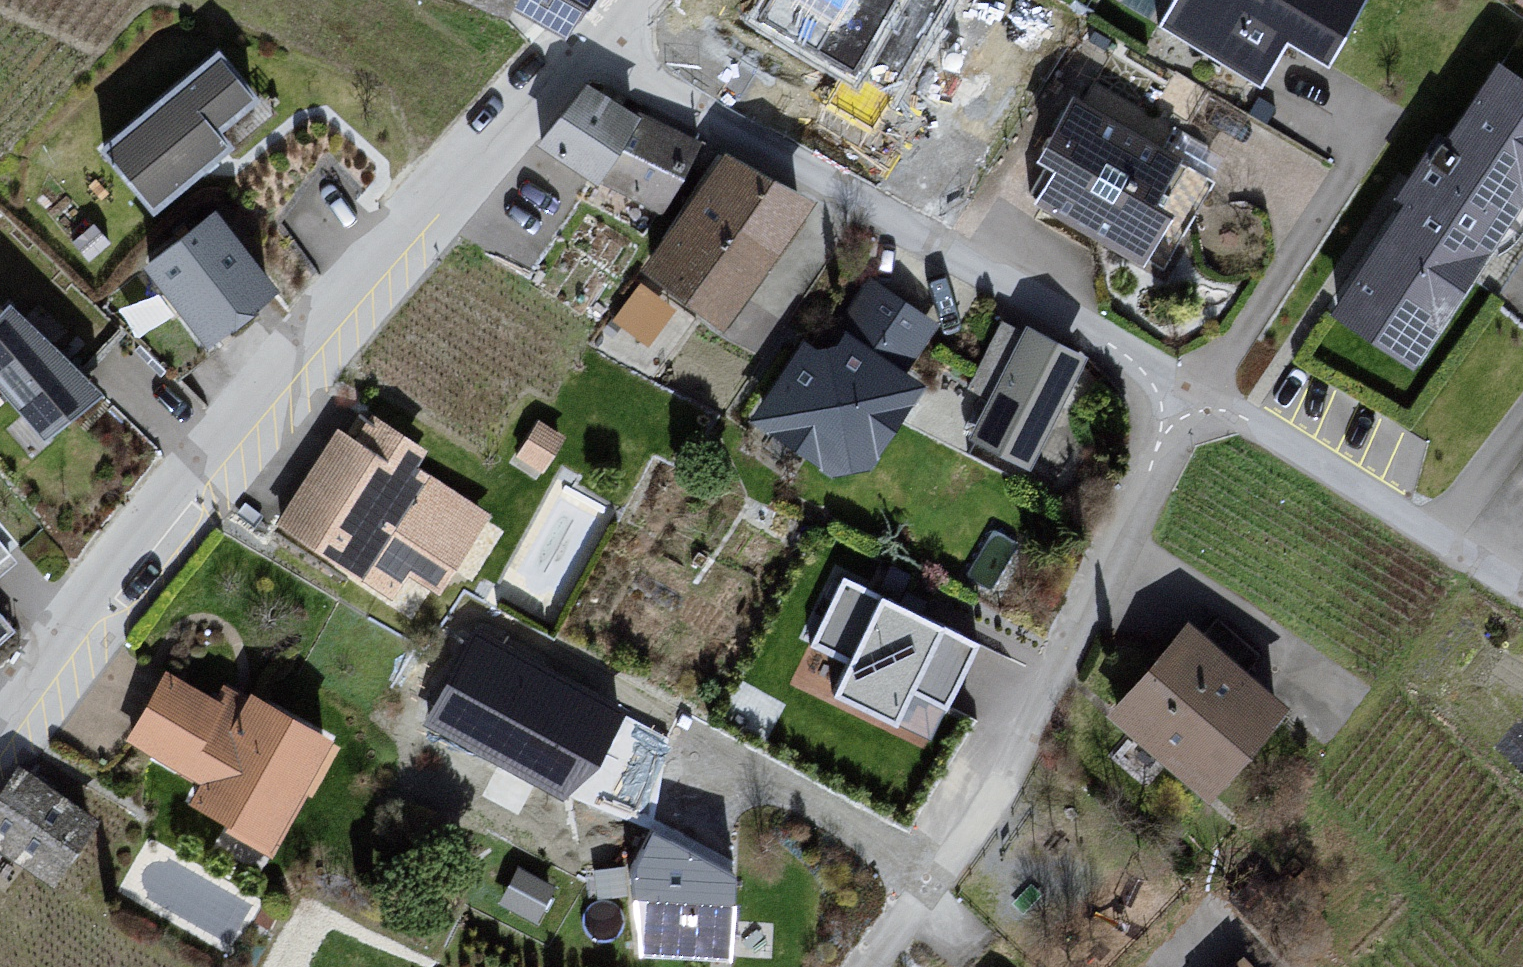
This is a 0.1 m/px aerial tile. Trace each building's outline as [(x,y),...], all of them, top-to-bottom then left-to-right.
[(597,0),(466,0),(566,41),(597,0)] [(1161,36),(1261,99),(1283,49),(1329,79),(1374,0),(1182,0),(1161,36)] [(1522,14),(1522,0),(1519,0),(1513,8),(1522,14)] [(221,61),(101,160),(155,220),(229,157),(217,139),(259,106),(221,61)] [(1331,315),(1417,371),(1522,210),(1522,80),(1497,63),(1331,315)] [(588,91),(540,150),(601,192),(664,224),(700,150),(588,91)] [(1076,102),(1033,171),(1054,185),(1037,211),(1145,274),(1170,224),(1152,216),(1177,164),(1076,102)] [(724,159),(640,285),(724,337),(812,212),(724,159)] [(215,216),(145,276),(206,358),(278,298),(215,216)] [(833,333),(803,341),(750,431),(828,488),(872,481),(924,391),(904,379),(933,331),(867,283),(833,333)] [(0,312),(0,387),(43,436),(101,395),(9,303),(0,312)] [(1027,334),(970,444),(1027,473),(1087,364),(1027,334)] [(357,447),(337,433),(277,526),(397,612),(411,583),(433,600),(487,526),(417,474),(431,457),(376,423),(357,447)] [(15,562),(0,545),(0,576),(15,562)] [(978,642),(843,578),(811,646),(848,664),(835,691),(933,738),(978,642)] [(17,635),(0,612),(0,648),(17,635)] [(1187,622),(1110,714),(1210,797),(1287,706),(1187,622)] [(631,711),(474,627),(421,726),(562,802),(600,768),(631,711)] [(269,863),(331,750),(228,690),(218,708),(166,680),(122,754),(200,793),(190,816),(269,863)] [(17,768),(0,794),(0,847),(53,882),(95,819),(17,768)] [(736,876),(652,830),(631,886),(640,958),(734,964),(736,876)] [(556,887),(518,868),(500,903),(538,923),(556,887)]
